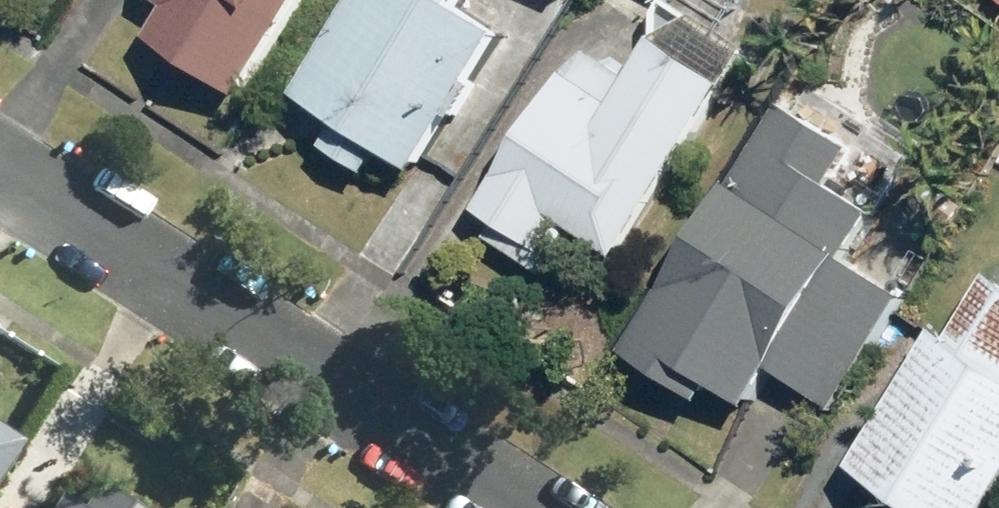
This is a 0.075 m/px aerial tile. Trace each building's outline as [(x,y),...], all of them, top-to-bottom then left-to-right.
[(242,105),(312,0),(155,0),(172,12),(150,45),(242,105)] [(298,104),(332,126),(319,146),(372,180),(385,159),(420,181),(512,39),(464,8),(470,0),(365,0),(298,104)] [(662,42),(636,82),(597,56),(581,80),(573,75),(481,212),(500,225),(558,263),(577,234),(620,262),(734,89),(662,42)] [(860,152),(785,106),(627,357),(706,406),(715,391),(755,416),(780,378),(839,415),(912,299),(853,262),(883,216),(837,188),(860,152)] [(852,472),(908,507),(998,507),(998,278),(956,342),(943,333),(852,472)] [(14,444),(0,434),(0,466),(14,444)] [(72,507),(125,507),(87,484),(72,507)] [(51,499),(45,507),(66,507),(51,499)]
